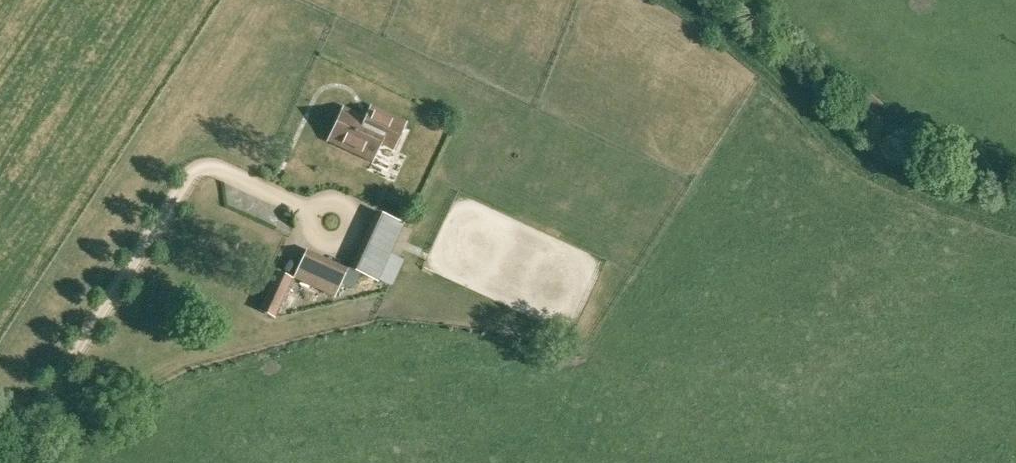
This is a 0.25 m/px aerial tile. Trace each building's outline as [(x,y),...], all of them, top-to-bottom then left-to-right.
[(345,111),(330,142),(373,162),(381,145),(393,151),(405,126),(372,110),(367,121),(345,111)] [(380,216),(355,271),(377,281),(402,227),(380,216)] [(306,257),(296,279),(334,296),(344,275),(306,257)] [(278,275),(261,311),(274,317),(291,281),(278,275)]
